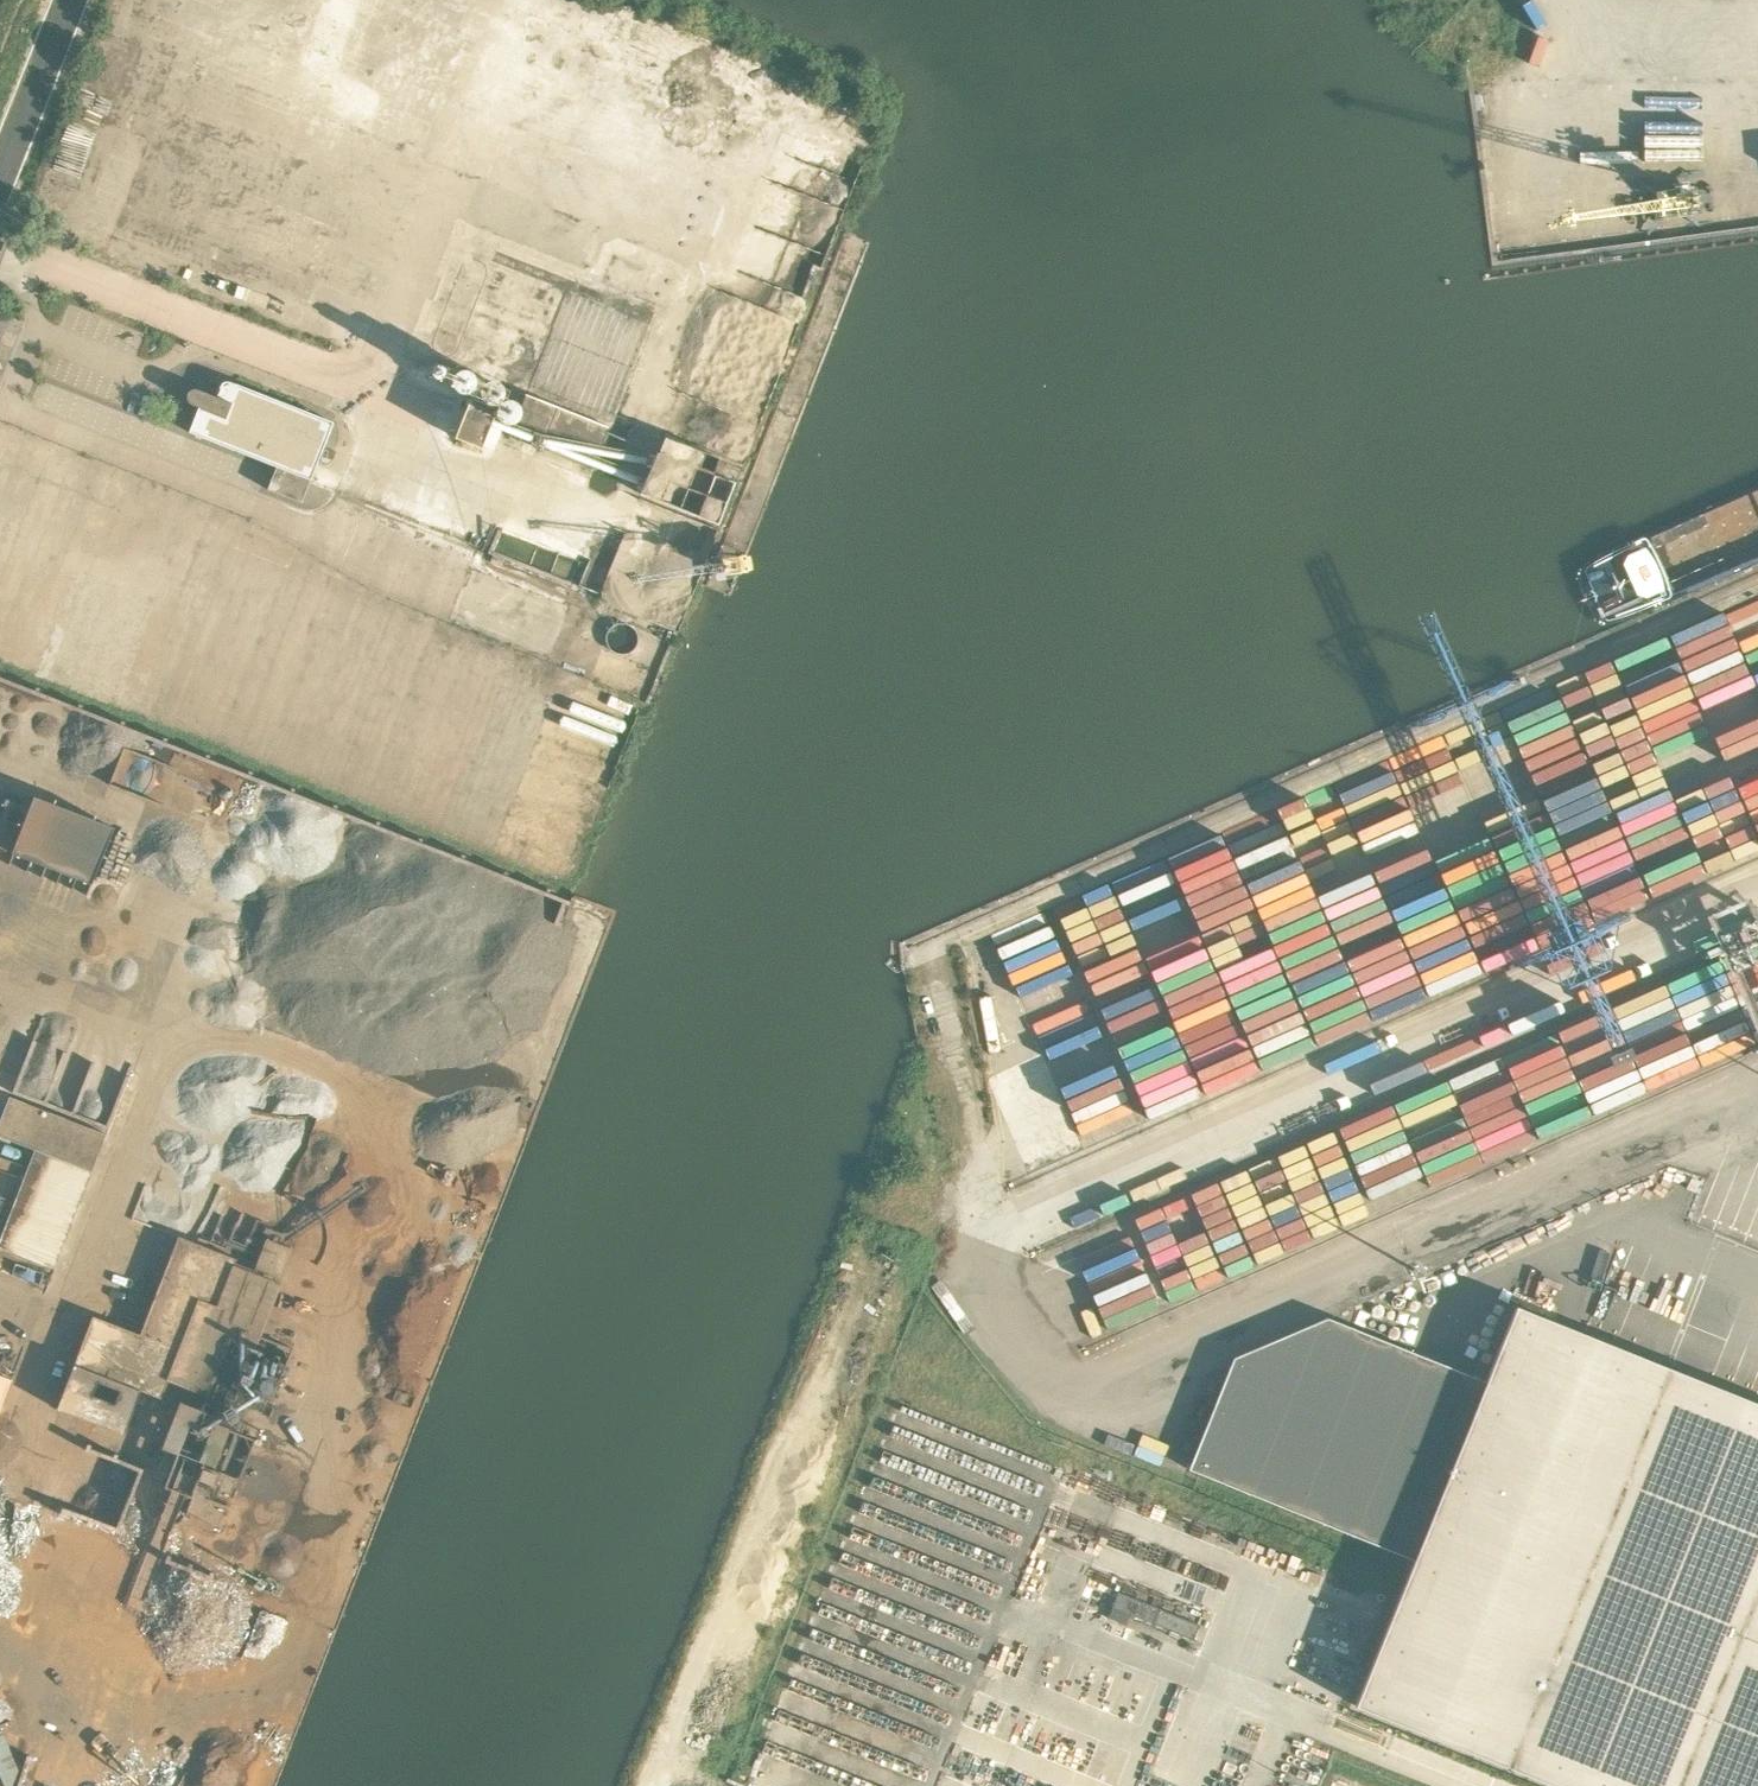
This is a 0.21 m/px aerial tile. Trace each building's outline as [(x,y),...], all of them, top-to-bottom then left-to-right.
[(236,385),(231,383),(229,382),(228,382),(226,382),(224,383),(223,384),(222,385),(221,386),(220,388),(211,384),(210,383),(206,393),(198,390),(197,390),(196,390),(194,390),(192,391),(190,392),(189,393),(188,394),(188,395),(187,397),(187,398),(187,399),(188,400),(188,401),(189,402),(190,404),(192,405),(199,408),(190,433),(277,467),(268,490),(302,503),(310,481),(311,481),(334,423),(236,385)] [(608,429),(525,397),(514,426),(495,419),(491,430),(592,470),(608,429)] [(498,408),(473,398),(456,439),(481,449),(498,408)] [(657,452),(641,495),(718,525),(735,483),(714,475),(719,461),(663,438),(657,452)] [(7,800),(0,797),(0,845),(54,866),(74,817),(10,793),(7,800)] [(107,1134),(10,1096),(0,1122),(0,1137),(35,1150),(0,1240),(0,1248),(54,1269),(107,1134)] [(210,1172),(243,1180),(253,1139),(220,1131),(210,1172)] [(124,1435),(125,1432),(141,1390),(163,1398),(170,1380),(208,1395),(232,1336),(255,1345),(294,1245),(264,1233),(259,1247),(265,1249),(262,1258),(266,1259),(260,1275),(234,1265),(237,1259),(178,1236),(139,1335),(93,1317),(57,1409),(124,1435)] [(1515,1309),(1485,1382),(1413,1560),(1407,1576),(1355,1706),(1555,1785),(1757,1785),(1757,1406),(1515,1309)] [(1413,1560),(1485,1382),(1327,1318),(1234,1358),(1189,1470),(1413,1560)] [(10,1378),(0,1374),(0,1406),(10,1378)] [(239,1478),(254,1439),(230,1430),(232,1424),(203,1410),(181,1401),(164,1448),(178,1453),(166,1486),(192,1496),(186,1513),(218,1525),(237,1477),(239,1478)] [(1249,1613),(1195,1592),(1184,1618),(1118,1592),(1112,1608),(1193,1641),(1200,1625),(1238,1640),(1249,1613)] [(19,1769),(2,1729),(0,1730),(0,1774),(5,1785),(12,1785),(19,1769)]
